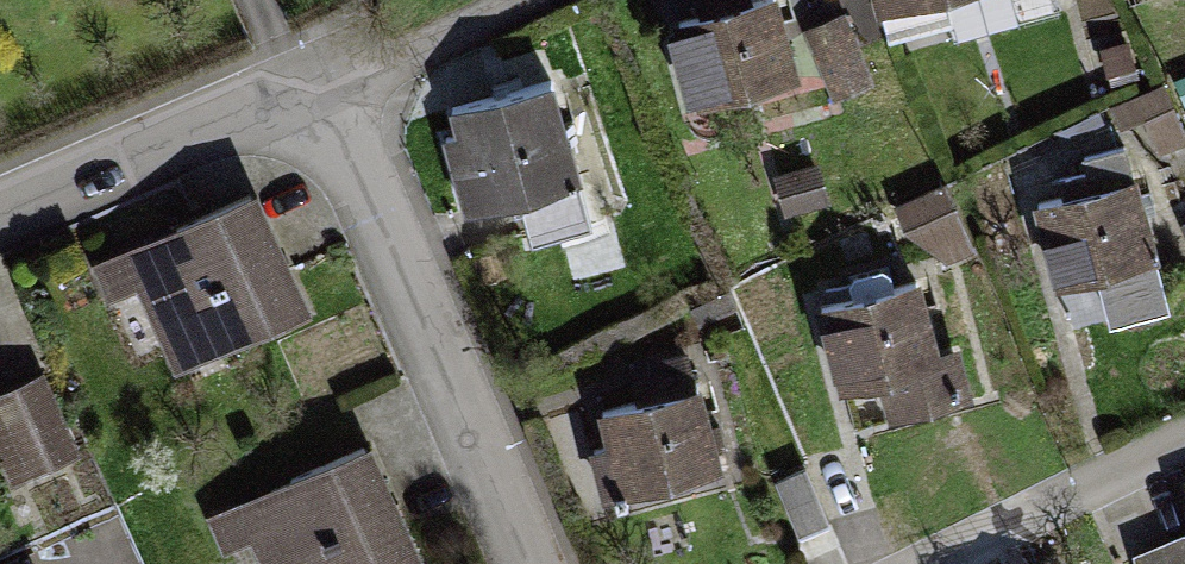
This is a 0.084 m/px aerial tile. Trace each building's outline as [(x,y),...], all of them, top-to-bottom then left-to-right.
[(876,24),(958,0),(868,0),(876,24)] [(770,11),(661,25),(677,148),(733,140),(729,102),(781,95),(770,11)] [(543,87),(441,109),(464,218),(503,210),(514,258),(577,245),(543,87)] [(1137,183),(1026,209),(1046,297),(1157,271),(1137,183)] [(247,193),(77,265),(132,394),(302,321),(247,193)] [(911,291),(796,322),(829,447),(944,416),(911,291)] [(694,378),(580,398),(599,503),(712,482),(694,378)] [(202,529),(220,563),(404,563),(348,455),(202,529)] [(1149,563),(1184,563),(1184,555),(1149,563)]
